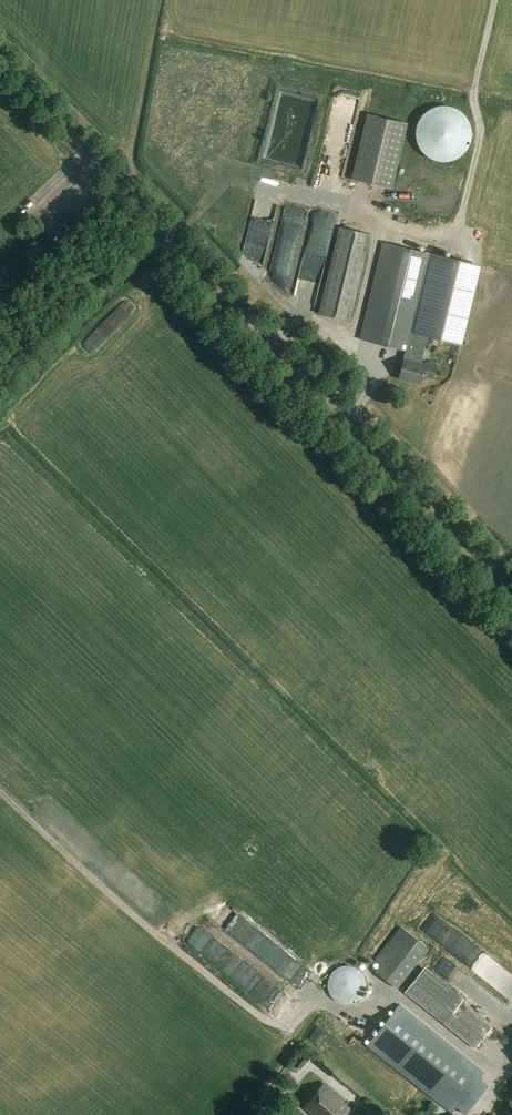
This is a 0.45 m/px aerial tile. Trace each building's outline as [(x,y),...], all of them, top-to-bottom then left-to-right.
[(274,96),(261,165),(284,169),(286,156),(292,157),(296,135),(301,136),(305,120),(294,117),(290,138),(274,135),(281,97),(274,96)] [(415,133),(415,137),(416,141),(418,145),(420,149),(422,152),(425,155),(429,158),(432,160),(436,161),(440,162),(445,162),(449,161),(453,160),(457,159),(460,157),(463,154),(466,151),(469,148),(470,144),(472,140),(472,136),(472,132),(472,127),(471,123),(469,120),(467,116),(464,113),(461,110),(457,108),(453,106),(449,105),(445,105),(441,105),(437,106),(433,107),(429,109),(426,111),(423,114),(420,117),(418,121),(417,125),(416,129),(415,133)] [(393,189),(409,124),(368,115),(352,180),(393,189)] [(270,242),(276,210),(254,206),(242,266),(247,267),(248,261),(264,264),(268,241),(270,242)] [(291,281),(304,217),(285,213),(271,277),(291,281)] [(314,213),(312,228),(331,231),(333,216),(314,213)] [(77,225),(83,220),(79,216),(73,221),(77,225)] [(350,322),(371,235),(339,227),(318,314),(350,322)] [(315,306),(330,242),(310,237),(295,301),(315,306)] [(456,342),(475,265),(382,242),(358,337),(406,349),(404,356),(403,356),(398,377),(421,383),(423,374),(432,376),(435,363),(425,361),(424,363),(419,362),(420,353),(423,343),(419,342),(421,333),(456,342)] [(278,302),(288,301),(285,280),(276,281),(278,302)] [(427,380),(425,387),(433,389),(435,382),(427,380)] [(244,952),(257,938),(230,914),(218,929),(244,952)] [(427,932),(433,945),(443,940),(438,931),(440,930),(438,926),(427,932)] [(375,959),(382,964),(376,972),(398,990),(430,950),(401,927),(375,959)] [(469,948),(450,934),(441,945),(467,966),(471,961),(464,955),(469,948)] [(303,997),(315,981),(289,961),(276,977),(303,997)] [(274,992),(272,994),(235,966),(231,971),(236,975),(230,983),(264,1008),(265,1006),(279,1017),(283,1012),(289,1016),(295,1008),(274,992)] [(360,1000),(362,998),(364,995),(365,992),(366,989),(366,986),(366,982),(365,979),(364,976),(362,973),(360,971),(357,969),(354,968),(351,967),(347,966),(344,967),(341,968),(338,969),(335,971),(333,973),(331,976),(329,979),(328,982),(328,986),(328,989),(329,992),(331,995),(333,998),(335,1000),(338,1002),(341,1004),(344,1005),(347,1005),(351,1005),(354,1004),(357,1002),(360,1000)] [(475,1048),(492,1027),(462,1003),(465,999),(426,968),(406,993),(475,1048)] [(484,1073),(400,1005),(368,1045),(452,1113),(457,1107),(464,1113),(487,1085),(480,1079),(484,1073)] [(304,1065),(296,1058),(292,1063),(300,1069),(304,1065)] [(350,1109),(343,1103),(344,1101),(324,1084),(304,1108),(313,1114),(344,1114),(350,1109)]
